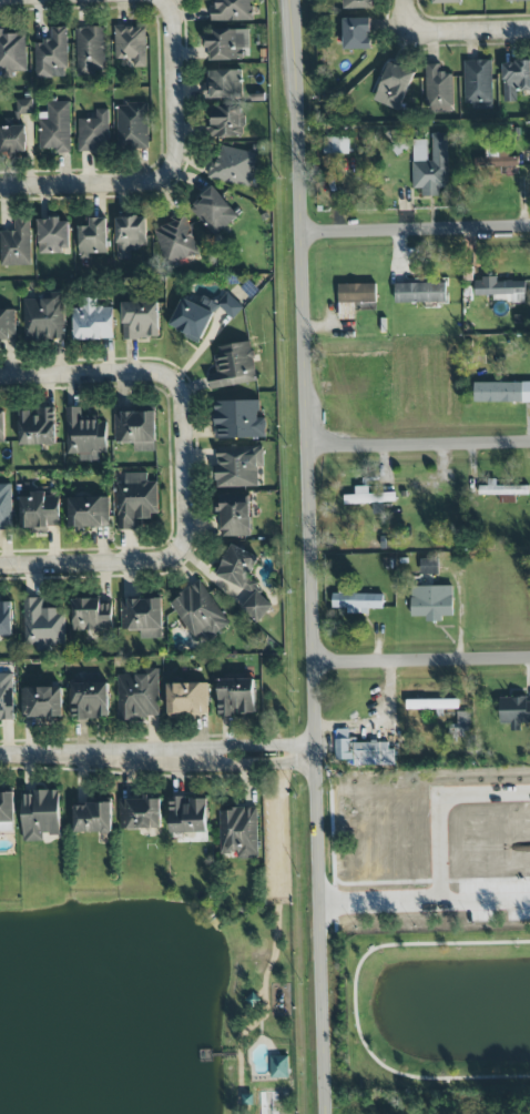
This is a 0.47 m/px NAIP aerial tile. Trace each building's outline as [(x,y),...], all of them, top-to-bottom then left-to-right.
[(253,20),(252,0),(213,0),(214,22),(253,20)] [(344,9),(371,9),(371,0),(344,0),(344,9)] [(339,14),(340,47),(370,45),(369,13),(339,14)] [(147,67),(145,26),(114,27),(115,59),(134,59),(134,68),(147,67)] [(68,68),(67,27),(50,28),(51,41),(35,42),(36,79),(64,78),(64,68),(68,68)] [(75,28),(76,76),(105,76),(104,27),(75,28)] [(249,48),(250,30),(209,29),(208,60),(243,61),(243,48),(249,48)] [(26,31),(0,31),(0,73),(26,73),(26,31)] [(498,55),(499,104),(516,103),(516,93),(528,93),(527,55),(498,55)] [(397,109),(373,97),(390,58),(415,69),(397,109)] [(462,60),(462,107),(488,107),(487,59),(462,60)] [(424,62),(426,109),(456,107),(453,70),(438,71),(438,61),(424,62)] [(206,98),(241,98),(241,71),(206,70),(206,98)] [(18,114),(32,114),(32,99),(17,100),(18,114)] [(69,102),(47,103),(47,113),(40,113),(41,152),(70,151),(69,102)] [(149,148),(148,103),(116,104),(118,149),(149,148)] [(245,107),(212,106),(210,137),(243,138),(245,107)] [(79,152),(110,151),(109,109),(96,109),(96,118),(78,119),(79,152)] [(0,153),(27,153),(26,124),(7,124),(7,127),(0,127),(0,152),(0,153)] [(448,134),(430,134),(430,140),(413,140),(413,189),(422,189),(422,197),(440,197),(440,188),(448,188),(448,134)] [(323,153),(348,154),(348,138),(323,138),(323,153)] [(475,167),(518,168),(518,157),(508,157),(508,145),(486,145),(486,158),(475,158),(475,167)] [(257,154),(222,146),(217,164),(211,163),(208,178),(249,188),(257,154)] [(215,237),(238,216),(213,186),(201,197),(202,198),(190,208),(215,237)] [(153,230),(166,266),(199,254),(185,213),(170,218),(172,223),(153,230)] [(117,260),(130,259),(130,251),(147,250),(146,217),(116,218),(117,260)] [(0,267),(31,265),(30,218),(14,219),(15,231),(0,232),(0,254),(0,267)] [(108,218),(80,218),(79,255),(107,255),(108,218)] [(69,219),(38,220),(39,254),(70,254),(69,219)] [(525,303),(526,282),(497,281),(497,278),(475,278),(475,295),(493,295),(493,302),(525,303)] [(395,303),(446,302),(445,281),(395,282),(395,303)] [(338,303),(376,303),(376,284),(338,284),(338,303)] [(244,308),(227,293),(216,304),(233,320),(244,308)] [(23,298),(25,342),(65,340),(63,296),(23,298)] [(214,312),(182,297),(168,327),(200,342),(214,312)] [(113,307),(94,307),(94,298),(84,298),(85,308),(73,308),(74,341),(114,339),(113,307)] [(159,302),(122,303),(123,339),(160,338),(159,302)] [(0,310),(0,342),(16,342),(15,309),(0,310)] [(214,347),(218,373),(209,374),(211,389),(257,382),(251,341),(214,347)] [(529,402),(529,382),(474,383),(474,403),(529,402)] [(216,439),(267,437),(266,418),(260,418),(259,400),(214,402),(216,439)] [(107,453),(106,421),(81,421),(81,407),(66,408),(67,454),(78,454),(78,461),(100,460),(100,453),(107,453)] [(56,445),(56,408),(37,408),(37,411),(18,412),(19,446),(56,445)] [(115,443),(133,443),(134,452),(156,451),(156,412),(115,412),(115,443)] [(258,487),(258,468),(264,467),(264,446),(216,448),(217,488),(258,487)] [(117,483),(119,530),(139,529),(138,517),(159,517),(157,482),(147,482),(147,473),(128,473),(128,482),(117,483)] [(479,495),(500,495),(500,503),(516,503),(516,496),(529,495),(529,485),(496,486),(496,481),(479,481),(479,495)] [(0,485),(0,531),(12,531),(11,484),(0,485)] [(344,495),(344,505),(373,504),(373,513),(383,513),(383,502),(395,502),(394,493),(369,494),(368,487),(362,487),(362,495),(344,495)] [(20,497),(21,528),(60,527),(59,495),(45,496),(45,491),(31,492),(31,497),(20,497)] [(69,528),(110,527),(109,497),(68,498),(69,528)] [(221,537),(252,536),(251,497),(221,497),(221,508),(220,508),(221,537)] [(262,622),(271,602),(257,596),(262,585),(248,579),(258,557),(231,545),(217,576),(251,592),(241,613),(262,622)] [(422,574),(438,574),(438,560),(423,559),(422,574)] [(230,625),(201,581),(170,602),(196,640),(203,635),(207,640),(230,625)] [(453,616),(453,586),(411,587),(411,617),(425,617),(425,622),(443,621),(443,616),(453,616)] [(347,613),(369,614),(369,609),(383,609),(384,593),(332,592),(332,608),(347,608),(347,613)] [(44,598),(24,598),(25,645),(37,645),(37,649),(65,649),(64,610),(44,610),(44,598)] [(72,600),(73,632),(112,631),(112,599),(72,600)] [(121,600),(122,630),(140,630),(141,639),(163,638),(162,599),(121,600)] [(13,636),(12,600),(0,600),(0,637),(13,636)] [(158,668),(149,669),(149,674),(118,675),(119,720),(160,719),(158,668)] [(0,674),(0,722),(14,722),(13,674),(0,674)] [(218,680),(219,716),(256,715),(255,679),(218,680)] [(108,682),(71,683),(72,720),(109,719),(108,682)] [(209,714),(208,683),(167,684),(168,719),(182,718),(182,715),(209,714)] [(22,719),(63,718),(62,687),(21,688),(22,719)] [(500,724),(511,724),(511,731),(521,731),(521,724),(529,724),(529,702),(527,702),(527,697),(500,698),(500,724)] [(407,699),(406,709),(458,710),(458,700),(407,699)] [(470,712),(457,712),(457,725),(449,725),(449,737),(470,737),(470,712)] [(335,761),(354,760),(354,766),(392,765),(392,741),(349,742),(348,729),(335,729),(335,761)] [(61,835),(60,790),(32,790),(32,795),(23,795),(23,842),(44,842),(44,835),(61,835)] [(0,793),(0,832),(14,832),(14,793),(0,793)] [(120,799),(121,829),(162,829),(161,795),(144,796),(144,799),(120,799)] [(208,833),(207,800),(185,800),(185,797),(170,797),(171,834),(208,833)] [(74,804),(75,834),(113,833),(112,803),(74,804)] [(219,809),(220,854),(238,853),(238,858),(258,858),(257,808),(219,809)] [(288,1056),(270,1057),(271,1078),(289,1078),(288,1056)]
